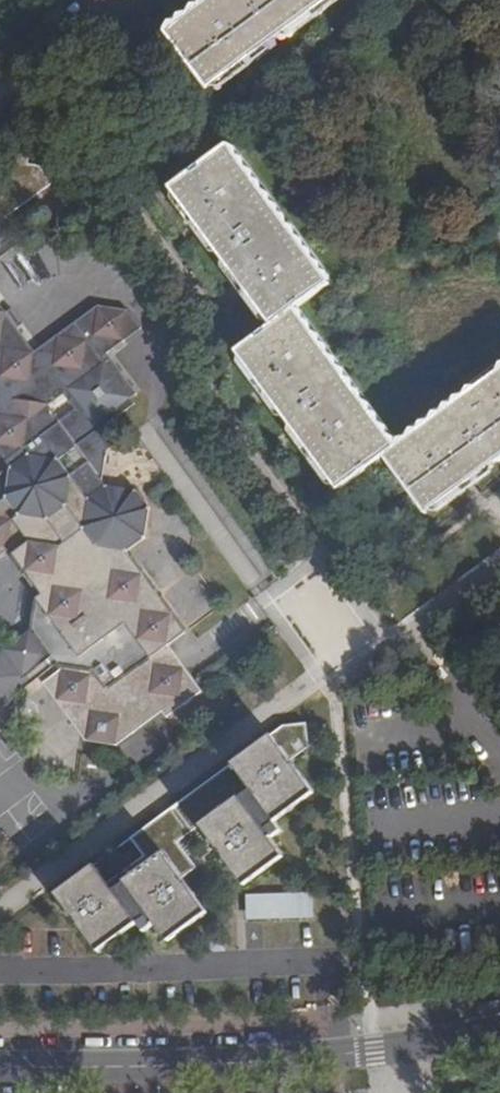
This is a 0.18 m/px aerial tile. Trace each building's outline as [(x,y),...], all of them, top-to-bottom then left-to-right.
[(163,34),(205,90),(327,0),(209,0),(163,34)] [(224,147),(168,188),(271,326),(235,354),(337,491),(383,459),(426,515),(499,459),(499,368),(394,446),(293,310),(328,284),(224,147)] [(19,245),(14,239),(21,235),(8,216),(53,182),(39,164),(29,163),(30,157),(3,152),(1,159),(0,160),(0,260),(19,245)] [(164,712),(168,717),(203,691),(169,643),(186,632),(129,552),(146,540),(151,508),(136,490),(109,487),(103,479),(107,449),(114,445),(117,418),(136,404),(132,399),(138,396),(108,354),(141,327),(128,310),(99,306),(35,351),(0,303),(0,450),(11,465),(6,498),(0,502),(0,557),(11,550),(44,594),(36,600),(31,629),(50,656),(62,672),(46,683),(89,741),(118,744),(164,712)] [(31,629),(3,650),(0,650),(0,708),(7,707),(22,676),(50,656),(31,629)] [(67,886),(54,896),(79,928),(100,953),(149,921),(168,944),(208,917),(180,881),(195,870),(176,845),(201,828),(242,887),(284,859),(265,831),(319,795),(293,759),(309,748),(308,724),(285,727),(67,886)] [(312,894),(248,897),(248,920),(313,918),(312,894)]
